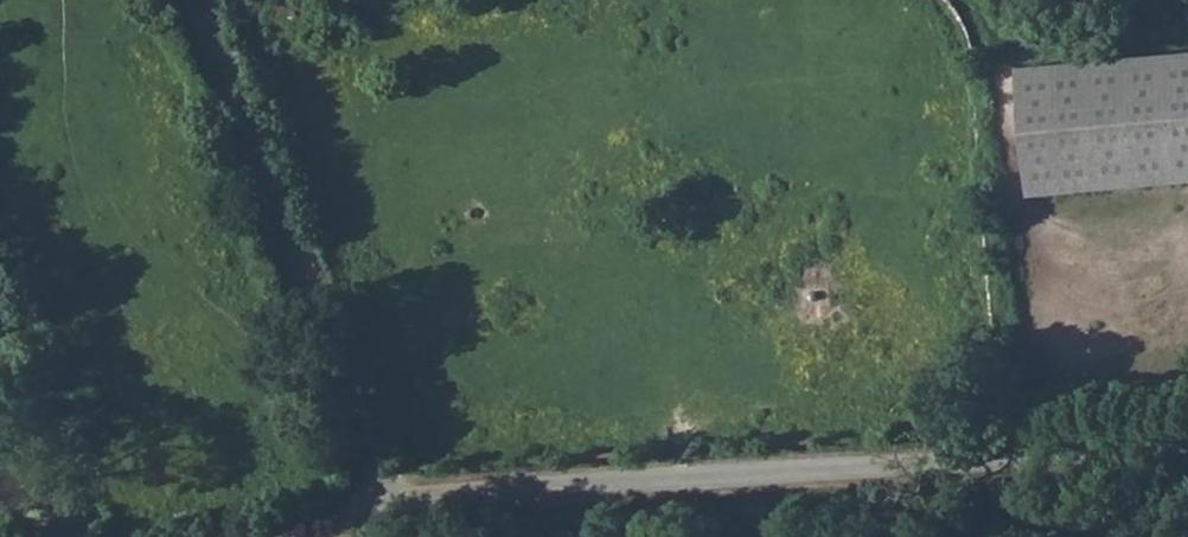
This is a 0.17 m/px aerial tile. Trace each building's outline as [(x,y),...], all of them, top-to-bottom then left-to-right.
[(1028,62),(1035,179),(1187,170),(1187,52),(1028,62)]
